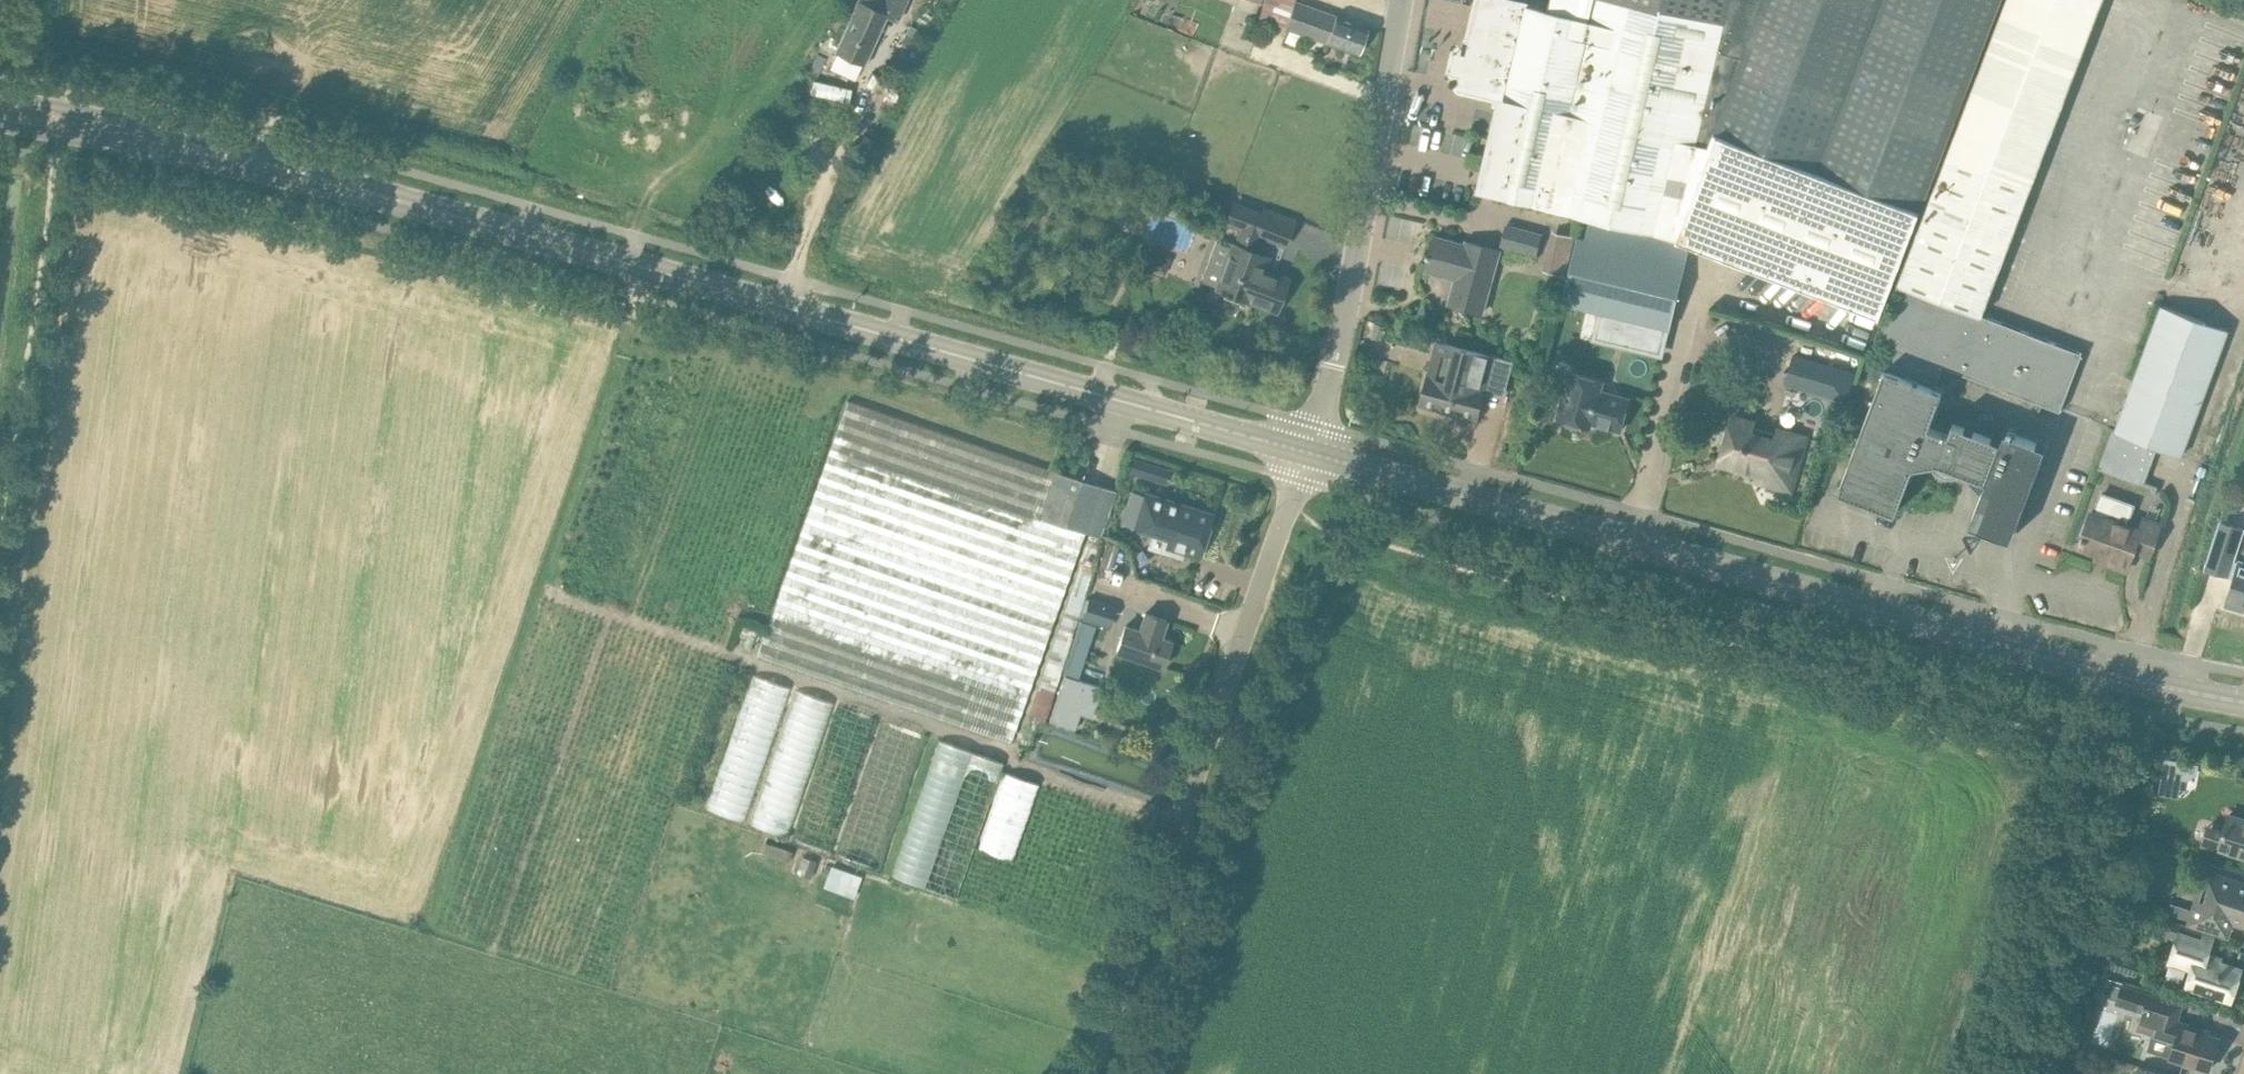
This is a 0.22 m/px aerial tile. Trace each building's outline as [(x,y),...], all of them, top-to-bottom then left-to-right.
[(906,0),(860,0),(837,51),(863,62),(885,13),(898,19),(906,0)] [(1254,10),(1258,0),(1226,0),(1254,10)] [(1258,17),(1357,53),(1367,26),(1294,0),(1264,0),(1258,17)] [(1504,96),(1481,192),(1673,236),(1880,316),(2001,0),(1595,0),(1591,19),(1526,4),(1509,0),(1482,0),(1461,86),(1504,96)] [(2082,352),(1982,314),(2102,0),(2005,0),(1897,283),(1898,284),(1877,340),(1895,347),(1887,368),(1885,367),(1838,490),(1895,512),(1912,467),(1915,465),(1929,462),(1930,465),(1931,467),(1932,469),(1934,471),(1936,472),(1938,474),(1940,475),(1943,476),(1945,477),(1947,477),(1950,477),(1954,477),(1956,477),(1959,476),(1961,475),(1963,474),(1985,482),(1970,521),(2011,536),(2045,445),(2004,430),(2000,442),(1952,424),(1948,432),(1929,425),(1942,389),(1936,387),(1944,366),(2031,399),(2028,405),(2040,410),(2043,403),(2060,410),(2082,352)] [(899,35),(904,21),(889,16),(885,30),(899,35)] [(1267,257),(1253,252),(1259,237),(1286,247),(1296,219),(1263,206),(1261,211),(1234,201),(1225,224),(1239,229),(1233,245),(1232,244),(1231,247),(1216,241),(1201,280),(1216,286),(1216,288),(1276,310),(1288,278),(1263,268),(1267,257)] [(1689,245),(1589,221),(1585,236),(1577,234),(1577,235),(1567,274),(1561,302),(1598,311),(1592,338),(1642,350),(1649,323),(1670,328),(1686,261),(1689,245)] [(1506,222),(1500,246),(1536,256),(1543,232),(1506,222)] [(1567,274),(1577,235),(1552,230),(1543,269),(1567,274)] [(1435,235),(1426,265),(1456,273),(1448,302),(1482,312),(1500,249),(1466,240),(1465,243),(1435,235)] [(1170,259),(1155,254),(1149,269),(1164,274),(1170,259)] [(2143,484),(2157,447),(2182,456),(2229,329),(2160,303),(2113,430),(2111,430),(2097,467),(2143,484)] [(1513,361),(1494,356),(1436,340),(1420,403),(1477,419),(1490,370),(1495,372),(1491,387),(1505,390),(1513,361)] [(1784,385),(1847,402),(1856,370),(1793,352),(1784,385)] [(1620,430),(1629,397),(1601,389),(1604,379),(1570,370),(1558,417),(1564,419),(1567,425),(1577,427),(1583,424),(1591,426),(1592,422),(1620,430)] [(1099,537),(1116,490),(1054,470),(848,399),(757,655),(1011,742),(1084,532),(1089,533),(1081,554),(1079,559),(1083,560),(1083,563),(1080,562),(1027,716),(1044,722),(1073,636),(1071,636),(1095,567),(1092,566),(1102,538),(1099,537)] [(1734,415),(1720,463),(1765,476),(1763,481),(1791,489),(1807,436),(1779,428),(1777,434),(1751,426),(1753,421),(1734,415)] [(1164,482),(1168,469),(1164,468),(1151,464),(1134,459),(1130,472),(1164,482)] [(1140,510),(1135,525),(1169,536),(1165,552),(1183,557),(1185,551),(1200,556),(1213,513),(1180,503),(1179,506),(1132,491),(1127,506),(1140,510)] [(2127,523),(2134,506),(2102,494),(2097,508),(2092,506),(2078,545),(2097,553),(2095,558),(2126,569),(2133,551),(2150,557),(2164,522),(2143,514),(2138,527),(2127,523)] [(2204,569),(2230,577),(2243,531),(2243,527),(2219,519),(2204,569)] [(1107,541),(1100,565),(1111,568),(1119,544),(1107,541)] [(2226,603),(2243,608),(2243,607),(2243,561),(2239,559),(2226,603)] [(1089,596),(1082,618),(1109,627),(1117,605),(1089,596)] [(1125,624),(1116,651),(1162,666),(1171,640),(1160,636),(1166,619),(1144,612),(1139,629),(1125,624)] [(1068,653),(1063,668),(1072,672),(1077,657),(1068,653)] [(1098,686),(1065,675),(1049,722),(1075,731),(1086,699),(1093,702),(1098,686)] [(792,687),(751,822),(791,834),(832,699),(792,687)] [(879,862),(918,729),(879,718),(839,851),(879,862)] [(895,877),(960,895),(999,756),(934,738),(895,877)] [(1017,859),(1037,778),(1000,769),(980,850),(1017,859)] [(2229,813),(2223,830),(2208,825),(2202,843),(2243,856),(2243,818),(2229,813)] [(831,864),(823,886),(854,897),(862,876),(831,864)] [(2191,922),(2226,933),(2231,919),(2243,923),(2243,884),(2206,872),(2191,922)] [(2180,905),(2171,902),(2168,912),(2176,915),(2180,905)] [(2167,962),(2191,970),(2186,986),(2231,1000),(2241,967),(2209,957),(2214,939),(2199,934),(2200,930),(2180,924),(2167,962)] [(2143,1012),(2149,992),(2121,983),(2115,1003),(2143,1012)] [(2149,992),(2143,1012),(2138,1028),(2175,1040),(2170,1057),(2209,1069),(2219,1036),(2192,1028),(2193,1025),(2172,1018),(2177,1000),(2149,992)] [(2133,1070),(2136,1063),(2121,1058),(2118,1064),(2133,1070)] [(2138,1064),(2135,1073),(2169,1073),(2138,1064)]
